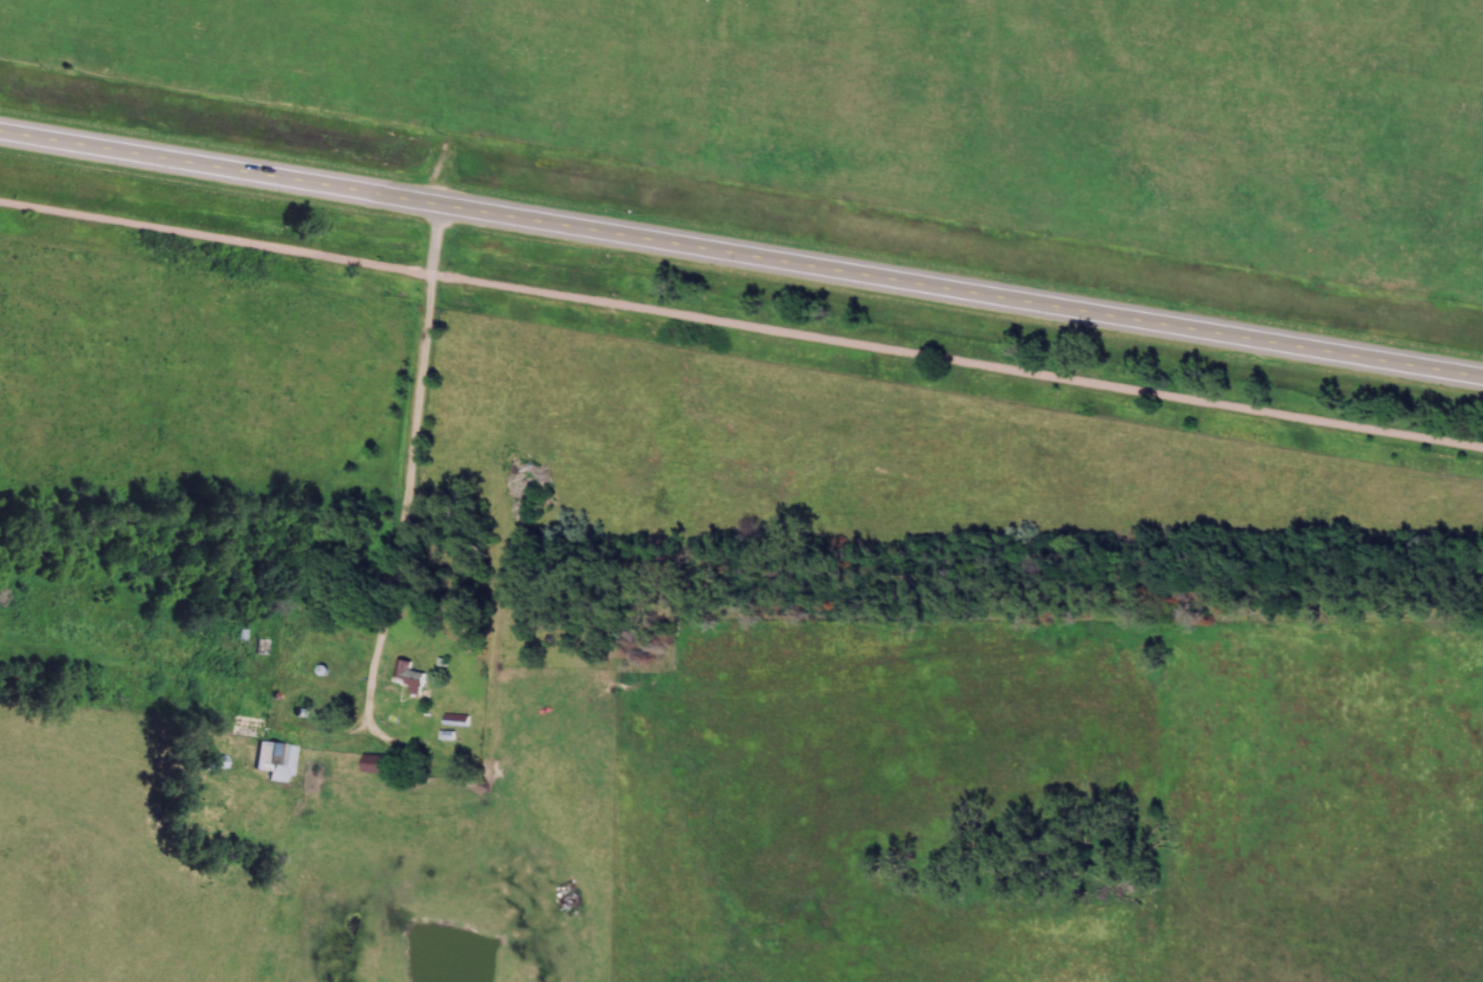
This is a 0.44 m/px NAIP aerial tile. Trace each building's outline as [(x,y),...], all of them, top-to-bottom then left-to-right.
[(270,657),(270,641),(257,641),(257,657),(270,657)] [(413,663),(398,660),(394,681),(411,685),(409,694),(420,696),(425,674),(412,671),(413,663)] [(297,747),(259,743),(256,770),(271,772),(270,781),(293,784),(297,747)] [(363,773),(387,773),(387,756),(363,756),(363,773)]
